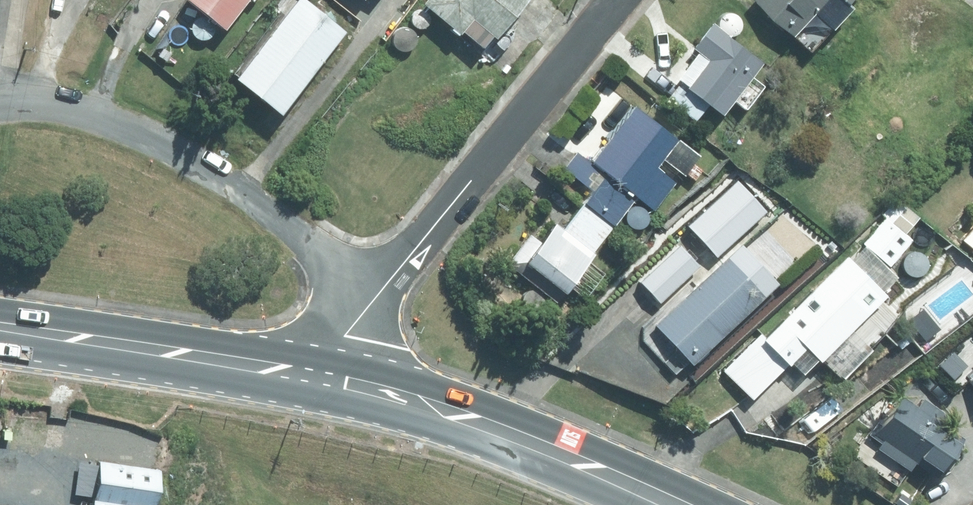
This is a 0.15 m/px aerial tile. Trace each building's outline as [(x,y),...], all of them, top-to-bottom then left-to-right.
[(220,24),(240,0),(192,0),(220,24)] [(230,73),(273,109),(341,29),(307,0),(292,0),(230,73)] [(453,28),(456,25),(480,45),(517,0),(419,0),(453,28)] [(787,33),(817,0),(753,0),(787,33)] [(709,20),(690,45),(695,49),(674,75),(683,82),(682,83),(678,80),(664,97),(692,119),(705,101),(717,110),(758,59),(709,20)] [(562,166),(590,190),(582,200),(610,224),(635,195),(650,207),(672,180),(653,164),(674,139),(635,105),(587,161),(575,150),(562,166)] [(701,155),(711,166),(721,157),(712,146),(701,155)] [(738,184),(693,225),(722,255),(765,214),(738,184)] [(552,220),(521,256),(558,288),(590,250),(589,249),(610,224),(582,200),(559,226),(552,220)] [(883,216),(861,242),(887,264),(909,238),(883,216)] [(960,238),(972,250),(972,223),(960,238)] [(829,239),(818,248),(828,259),(839,249),(829,239)] [(838,336),(883,292),(844,253),(758,337),(783,363),(802,345),(814,358),(825,347),(830,351),(841,340),(838,336)] [(723,254),(652,322),(689,362),(761,294),(723,254)] [(879,440),(875,447),(907,468),(913,459),(935,473),(961,434),(942,421),(946,414),(921,398),(916,403),(897,391),(869,434),(879,440)] [(89,504),(148,504),(153,466),(95,459),(89,504)] [(0,492),(0,504),(8,504),(11,494),(0,492)]
